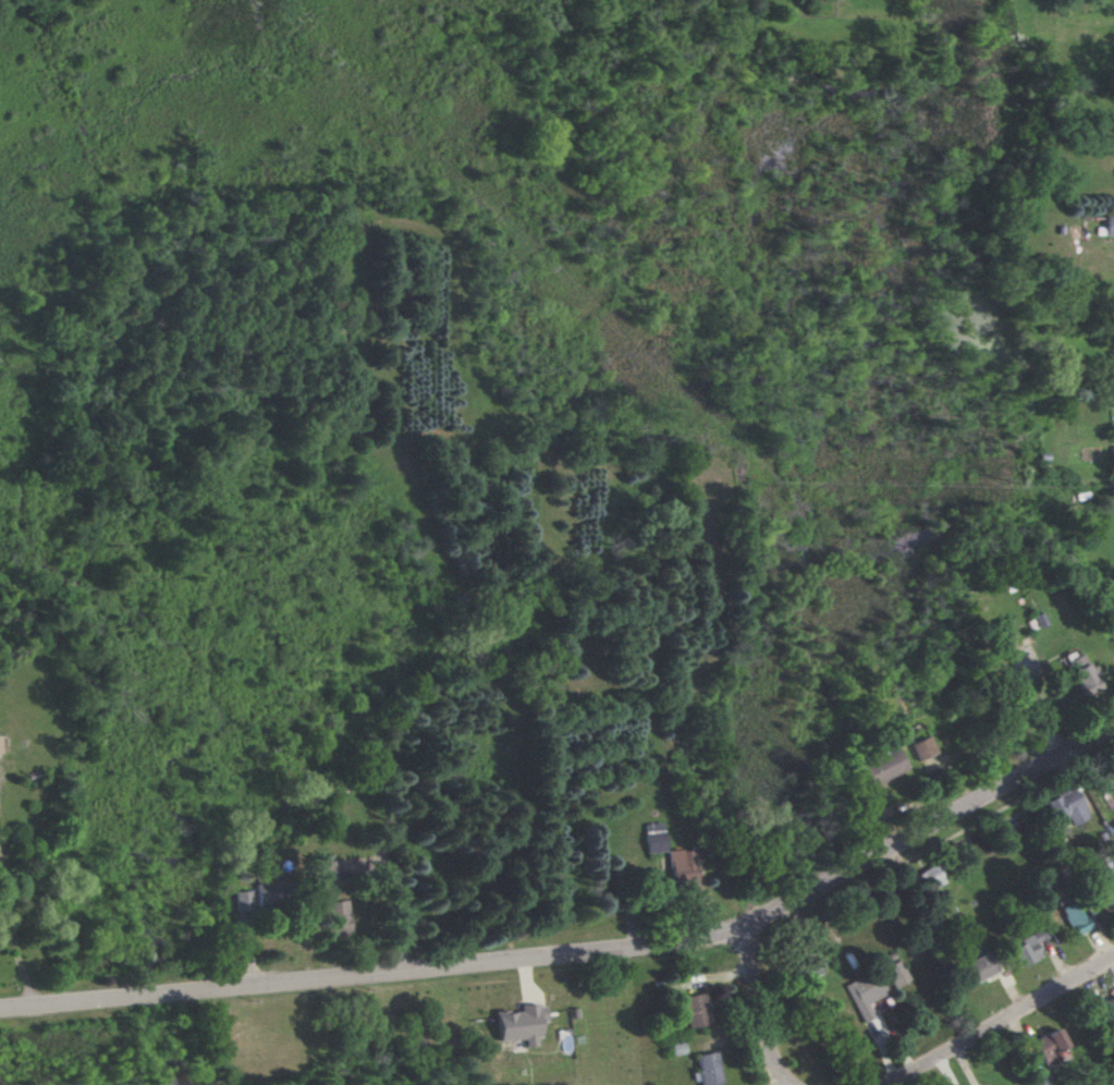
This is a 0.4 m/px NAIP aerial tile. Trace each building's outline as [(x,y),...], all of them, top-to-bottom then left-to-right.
[(1104,216),(1105,236),(1113,236),(1113,216),(1104,216)] [(1082,654),(1074,658),(1071,651),(1062,656),(1083,697),(1099,688),(1082,654)] [(938,753),(930,735),(911,744),(920,761),(938,753)] [(870,787),(908,770),(898,749),(884,755),(861,766),(870,787)] [(1091,779),(1099,794),(1109,789),(1113,798),(1113,767),(1091,779)] [(1066,815),(1072,826),(1089,817),(1072,785),(1044,800),(1055,821),(1066,815)] [(645,853),(665,850),(661,822),(641,824),(645,853)] [(668,850),(670,889),(695,888),(693,849),(668,850)] [(335,900),(333,861),(317,862),(321,936),(348,935),(346,900),(335,900)] [(1097,882),(1112,911),(1113,910),(1113,873),(1097,882)] [(256,906),(288,905),(288,882),(256,883),(256,906)] [(253,909),(250,890),(234,892),(236,912),(253,909)] [(1059,906),(1071,936),(1089,929),(1077,900),(1059,906)] [(1018,967),(1041,955),(1034,943),(1045,937),(1041,928),(1007,945),(1018,967)] [(969,985),(998,972),(989,952),(960,965),(969,985)] [(892,987),(909,981),(901,959),(884,965),(892,987)] [(861,1023),(873,1018),(867,1003),(887,994),(877,971),(844,984),(861,1023)] [(687,1028),(709,1024),(703,992),(681,997),(687,1028)] [(1094,1002),(1104,1026),(1113,1021),(1113,994),(1094,1002)] [(522,1039),(522,1047),(537,1046),(535,1022),(544,1022),(543,1004),(518,1006),(518,1010),(494,1013),(496,1041),(522,1039)] [(1041,1064),(1068,1054),(1058,1028),(1031,1039),(1041,1064)] [(699,1084),(706,1084),(721,1083),(716,1051),(694,1055),(699,1084)] [(1033,1084),(1046,1084),(1039,1068),(1028,1073),(1033,1084)]
